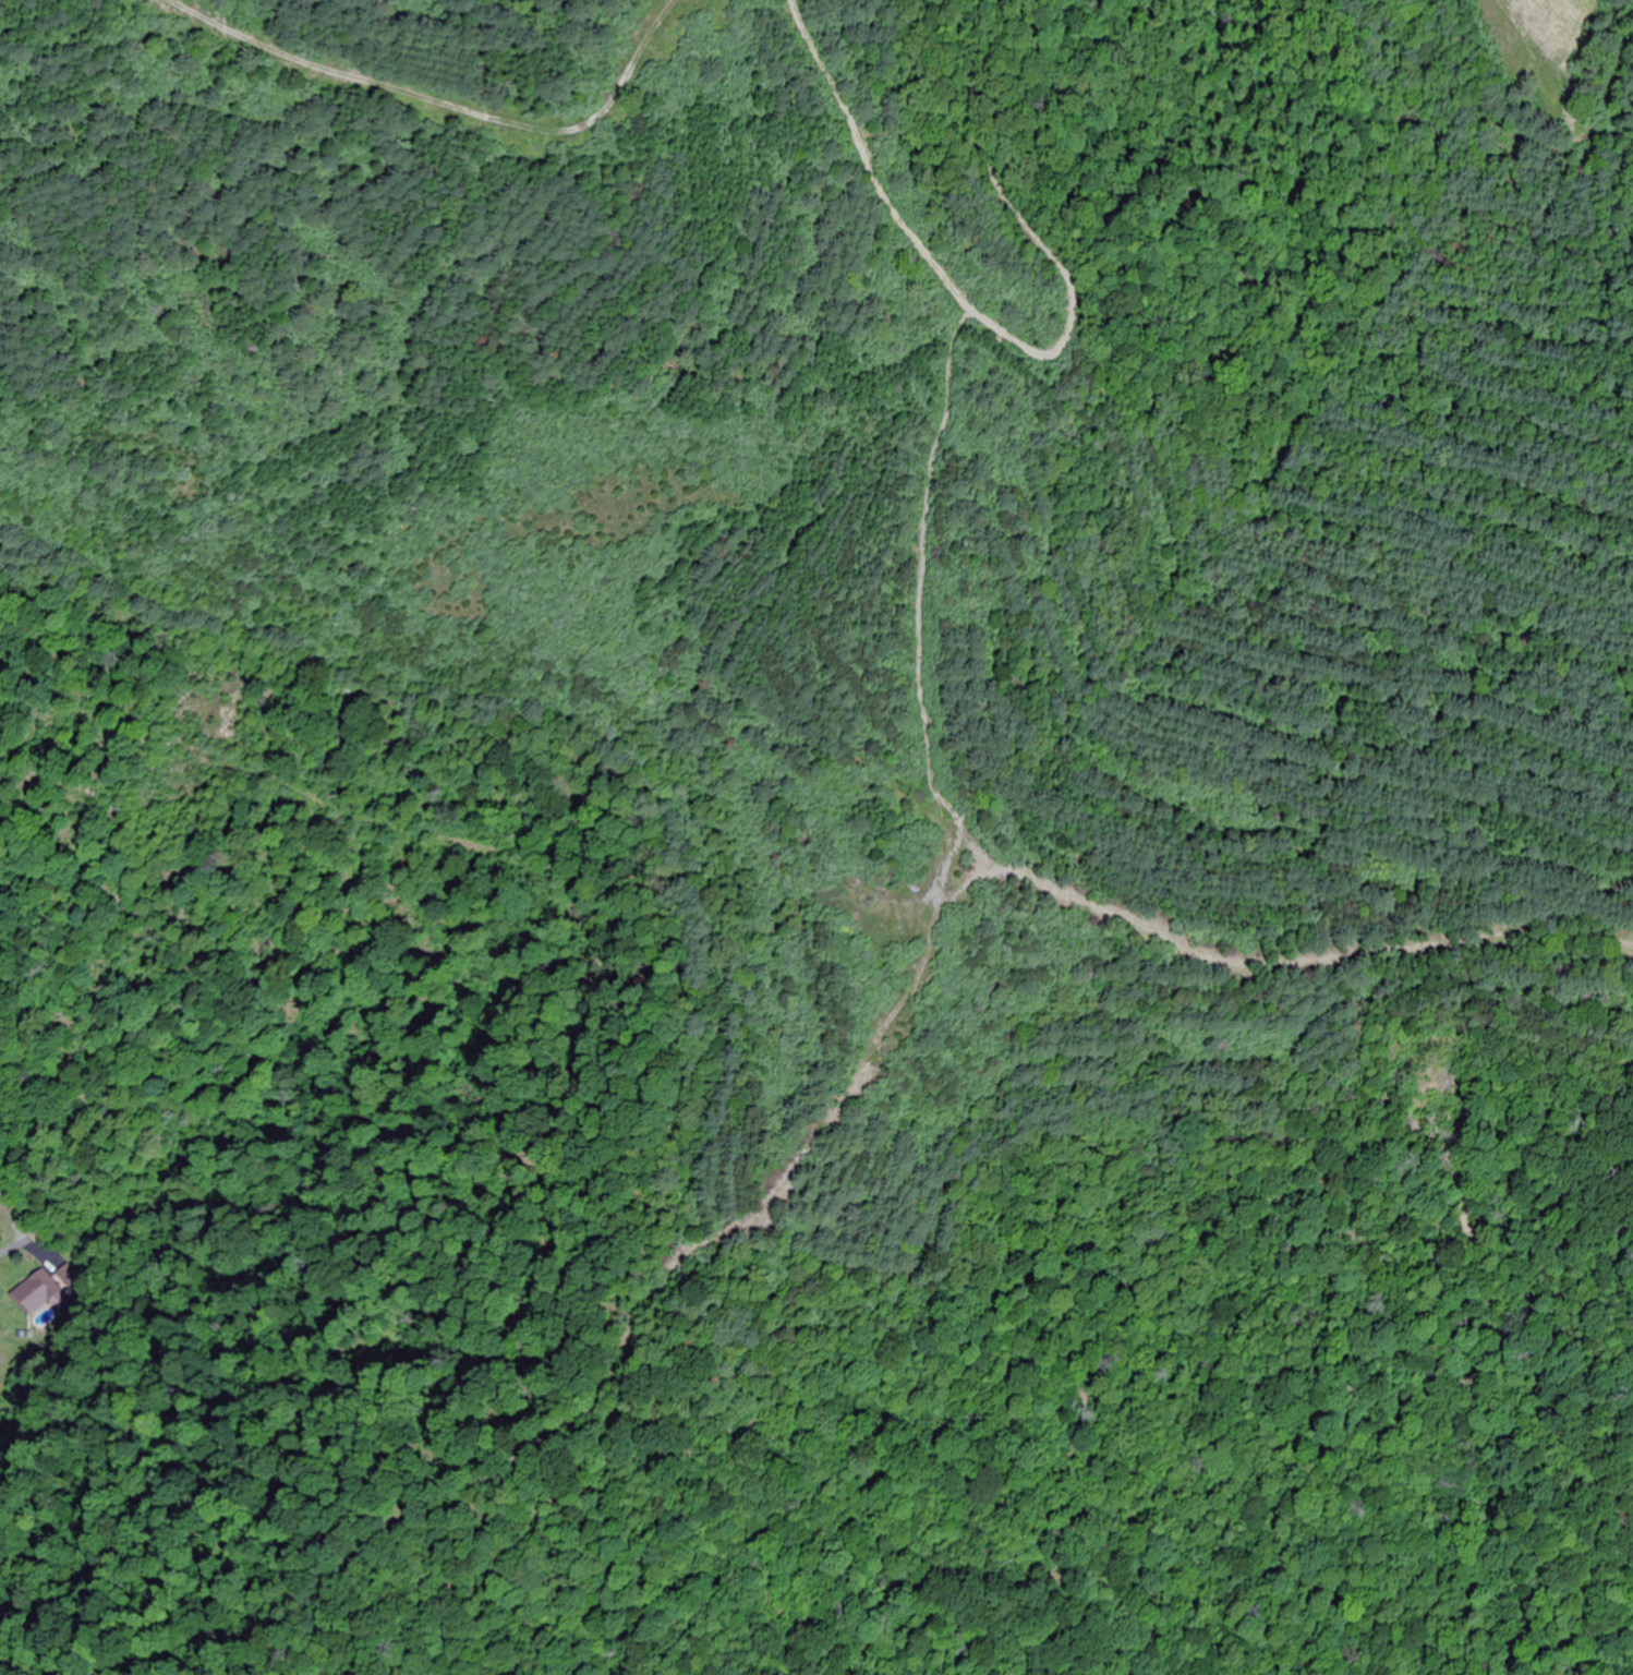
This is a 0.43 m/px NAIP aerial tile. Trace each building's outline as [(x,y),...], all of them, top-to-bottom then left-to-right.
[(77,1280),(68,1266),(56,1274),(66,1288),(77,1280)] [(50,1303),(54,1308),(58,1305),(55,1301),(64,1294),(46,1270),(13,1295),(31,1318),(50,1303)]
